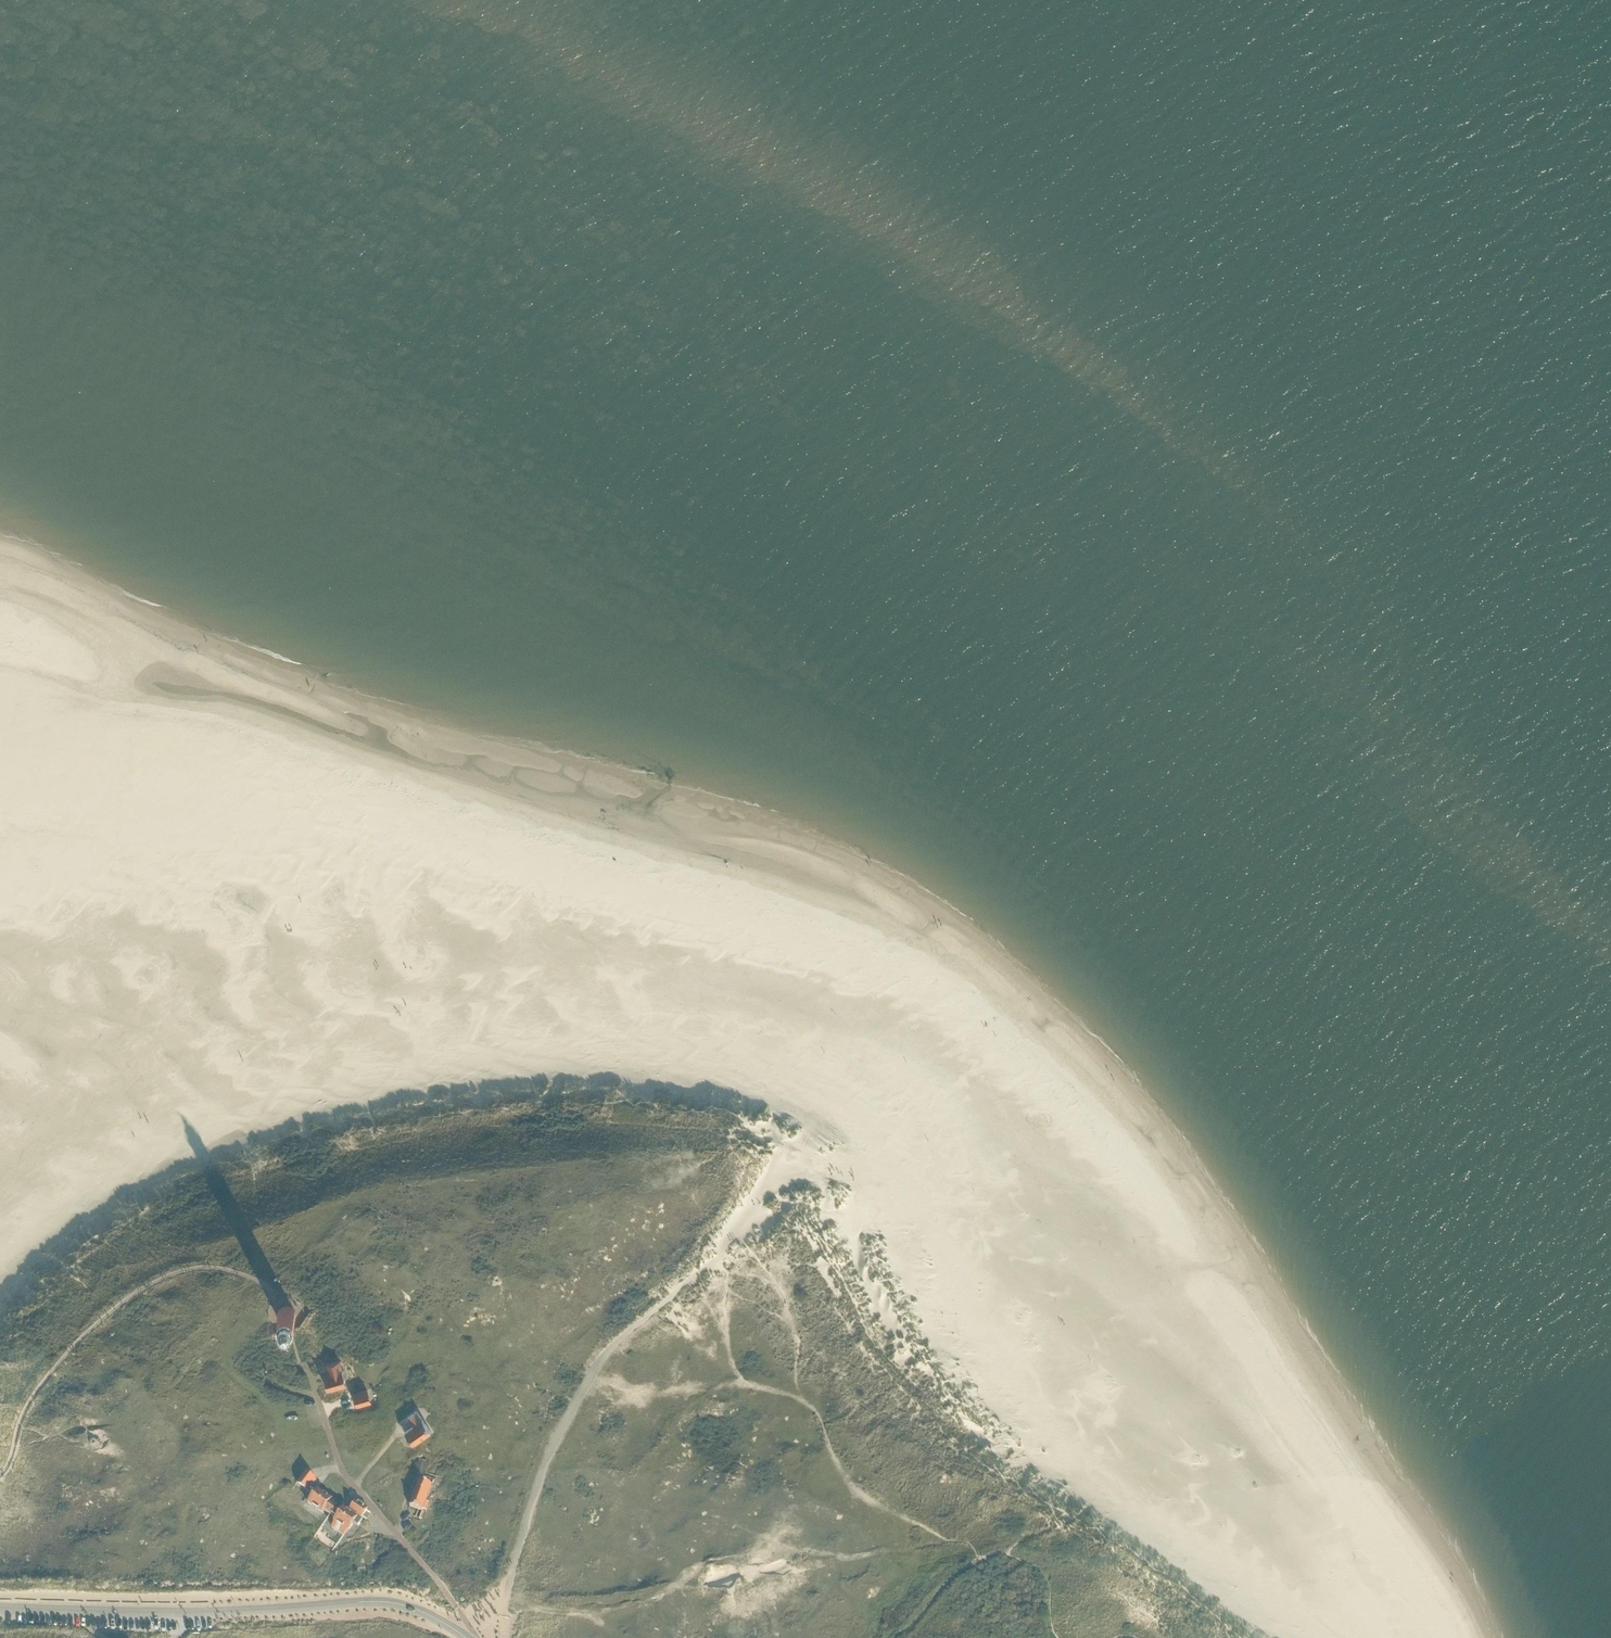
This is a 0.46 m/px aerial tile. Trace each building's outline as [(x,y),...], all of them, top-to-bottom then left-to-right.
[(283,1324),(288,1324),(292,1323),(294,1320),(296,1317),(296,1313),(294,1309),(291,1306),(287,1305),(282,1306),(279,1309),(277,1313),(277,1317),(279,1321),(283,1324)] [(264,1361),(266,1366),(261,1367),(264,1378),(265,1377),(263,1367),(265,1367),(267,1377),(268,1377),(267,1370),(276,1368),(273,1359),(264,1361)] [(329,1374),(324,1375),(328,1390),(347,1384),(340,1360),(327,1364),(329,1374)] [(368,1389),(353,1393),(357,1407),(371,1403),(368,1389)] [(413,1425),(404,1431),(413,1444),(432,1431),(416,1409),(407,1416),(413,1425)] [(89,1440),(90,1443),(92,1445),(93,1445),(96,1447),(100,1442),(99,1442),(100,1440),(100,1439),(98,1441),(97,1440),(99,1439),(98,1438),(97,1440),(96,1440),(97,1439),(94,1437),(91,1438),(89,1440)] [(415,1460),(413,1469),(416,1470),(424,1471),(427,1458),(419,1457),(418,1461),(415,1460)] [(306,1471),(296,1483),(308,1492),(308,1491),(313,1486),(317,1480),(306,1471)] [(420,1482),(410,1505),(423,1509),(432,1487),(420,1482)] [(324,1511),(330,1515),(337,1505),(331,1501),(333,1499),(318,1489),(318,1490),(313,1486),(308,1491),(313,1495),(307,1504),(322,1514),(324,1511)] [(337,1505),(330,1515),(335,1519),(333,1522),(334,1522),(331,1527),(344,1536),(347,1532),(348,1532),(355,1523),(359,1526),(363,1520),(361,1519),(368,1509),(357,1500),(349,1511),(344,1507),(343,1509),(337,1505)]
